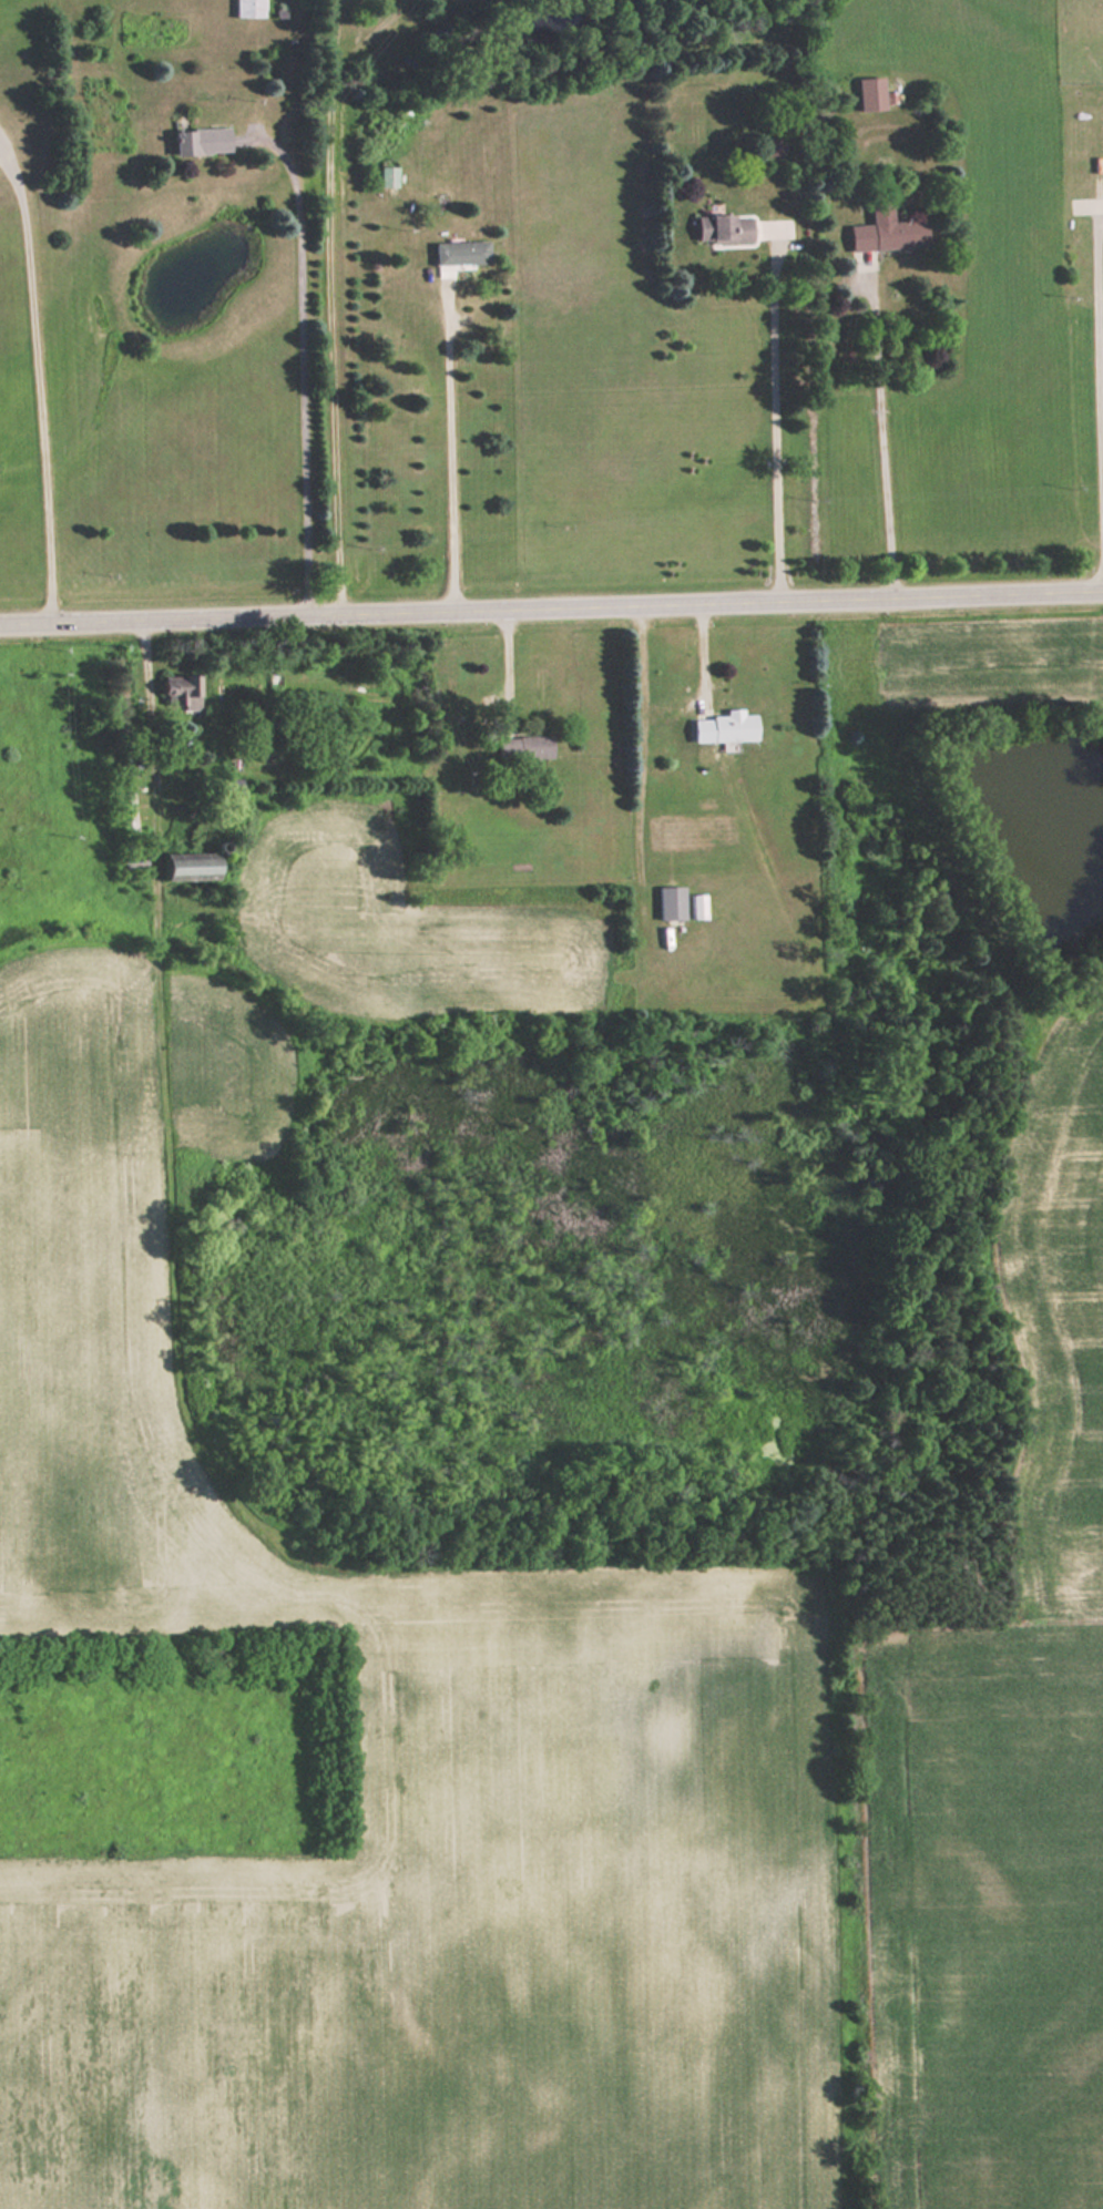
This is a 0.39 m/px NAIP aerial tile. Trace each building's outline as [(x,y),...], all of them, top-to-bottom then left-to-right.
[(234,18),(264,18),(264,0),(234,0),(234,18)] [(858,78),(859,111),(884,110),(884,78),(858,78)] [(175,156),(231,154),(230,129),(174,131),(175,156)] [(397,187),(397,168),(381,168),(381,187),(397,187)] [(870,198),(872,224),(848,226),(850,251),(927,245),(925,218),(892,220),(890,196),(870,198)] [(753,243),(753,216),(697,216),(697,244),(753,243)] [(436,264),(489,264),(489,243),(436,243),(436,264)] [(163,674),(163,704),(187,704),(187,695),(201,695),(201,674),(163,674)] [(758,739),(758,710),(725,710),(725,715),(695,716),(695,740),(758,739)] [(499,735),(499,758),(553,758),(553,735),(499,735)] [(221,857),(168,856),(167,879),(221,880),(221,857)] [(660,886),(660,918),(686,918),(686,886),(660,886)]
